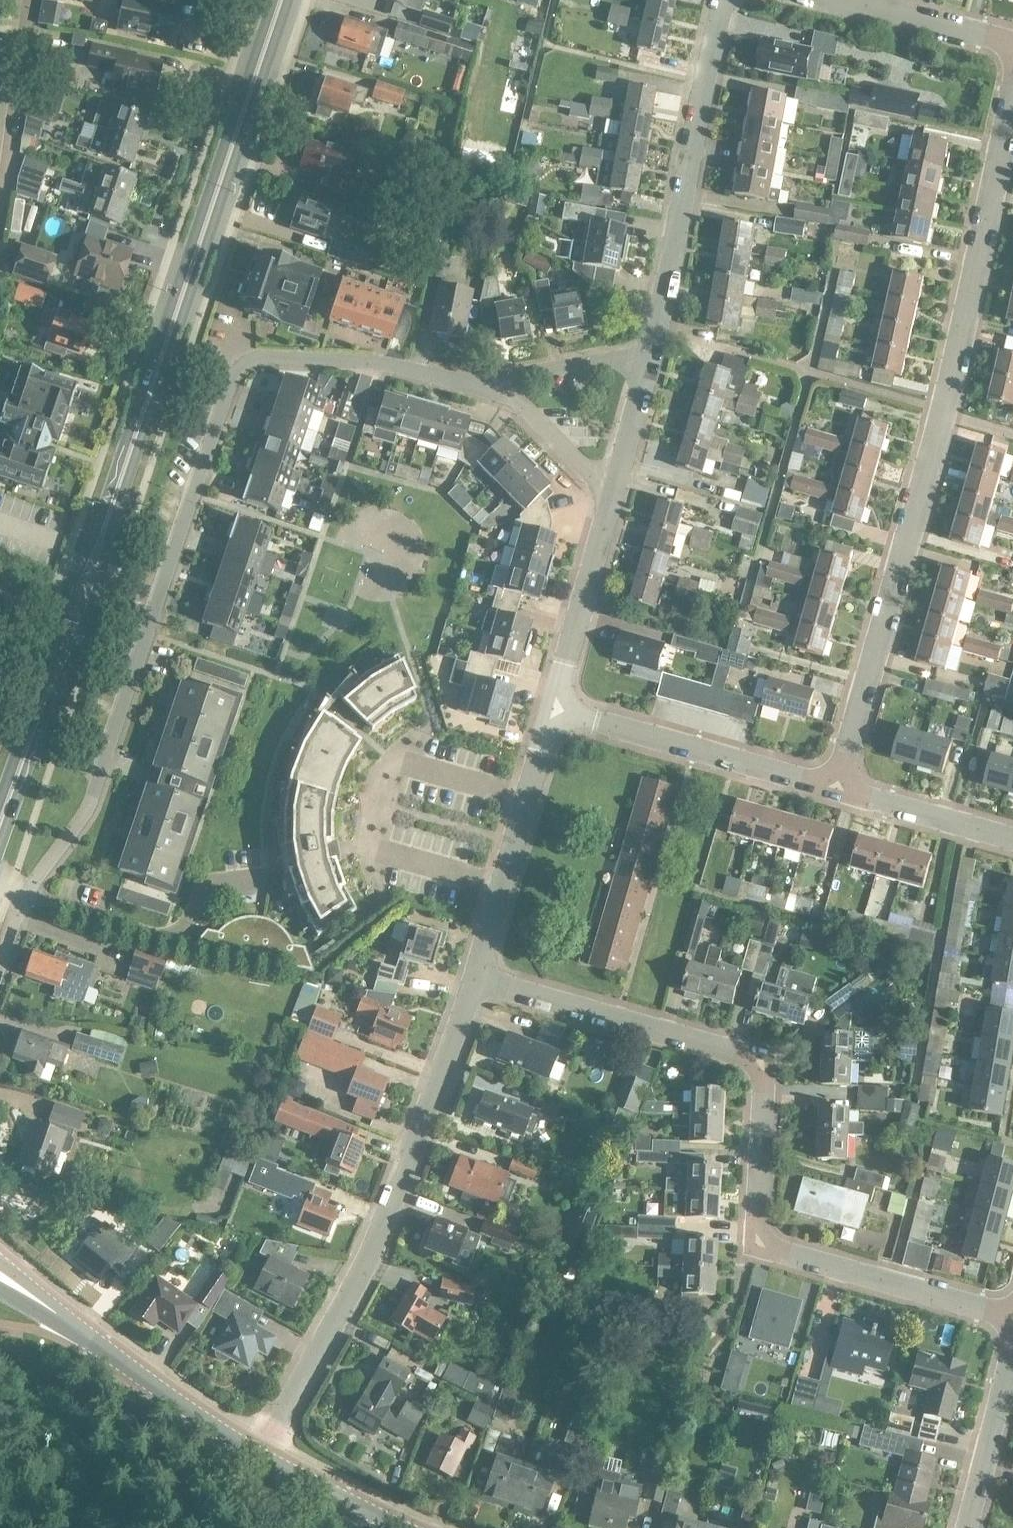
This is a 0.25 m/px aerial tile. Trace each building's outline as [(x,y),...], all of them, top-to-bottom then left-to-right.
[(115,12),(121,14),(117,31),(148,38),(149,33),(167,37),(171,22),(173,23),(175,13),(173,12),(173,8),(153,4),(154,0),(117,0),(115,12)] [(420,12),(424,0),(423,0),(383,0),(420,12)] [(667,29),(673,2),(664,0),(647,0),(641,22),(667,29)] [(609,14),(628,19),(630,10),(612,5),(609,14)] [(425,13),(422,25),(449,33),(452,21),(425,13)] [(606,22),(626,27),(628,19),(609,14),(608,14),(606,22)] [(339,32),(337,38),(339,42),(339,41),(338,44),(367,54),(367,53),(378,56),(386,32),(376,28),(376,27),(347,18),(345,22),(343,21),(341,28),(343,29),(342,31),(339,32)] [(639,30),(636,44),(635,47),(661,53),(667,29),(641,22),(628,19),(626,27),(639,30)] [(104,35),(106,24),(93,21),(90,32),(104,35)] [(450,38),(398,21),(393,37),(445,54),(468,61),(472,45),(450,38)] [(525,35),(542,37),(544,24),(528,21),(525,35)] [(481,28),(465,23),(460,38),(476,43),(481,28)] [(821,53),(765,42),(764,44),(760,43),(757,57),(761,58),(759,69),(816,81),(821,53)] [(92,47),(88,67),(115,73),(112,87),(114,88),(113,92),(133,96),(134,92),(156,96),(162,66),(159,65),(158,63),(150,62),(148,63),(135,60),(136,56),(92,47)] [(396,48),(394,56),(439,68),(442,60),(396,48)] [(345,49),(340,61),(373,73),(377,61),(345,49)] [(458,93),(465,68),(458,66),(450,90),(458,93)] [(598,68),(596,80),(615,83),(617,71),(598,68)] [(318,104),(314,115),(329,120),(333,109),(347,113),(351,101),(362,105),(367,89),(355,85),(355,87),(327,77),(318,104)] [(405,91),(378,83),(373,98),(401,106),(405,91)] [(592,96),(591,106),(624,113),(648,117),(653,90),(629,86),(628,89),(626,98),(625,102),(592,96)] [(876,94),(854,89),(851,105),(915,119),(920,96),(877,87),(876,94)] [(798,88),(796,103),(817,107),(816,109),(848,115),(851,98),(798,88)] [(30,105),(54,113),(58,101),(34,93),(30,105)] [(750,117),(784,123),(788,99),(755,93),(755,94),(750,93),(748,107),(752,108),(750,117)] [(589,116),(591,106),(561,101),(560,106),(570,108),(569,115),(589,119),(590,116),(589,116)] [(54,113),(30,105),(26,117),(50,125),(54,113)] [(400,123),(403,114),(375,105),(372,114),(400,123)] [(644,141),(648,117),(624,113),(591,106),(589,116),(590,116),(605,119),(605,120),(606,120),(622,123),(619,137),(644,141)] [(109,131),(139,141),(147,117),(116,107),(112,121),(87,113),(84,123),(96,127),(108,131),(109,131)] [(887,133),(890,119),(857,112),(854,126),(887,133)] [(784,123),(750,117),(750,120),(746,119),(743,132),(747,133),(745,142),(779,148),(784,123)] [(108,131),(96,127),(92,141),(79,137),(76,146),(131,164),(139,141),(109,131),(108,131)] [(413,130),(407,133),(405,140),(408,146),(415,148),(421,145),(423,138),(419,132),(413,130)] [(537,136),(523,134),(521,145),(535,148),(537,136)] [(639,168),(644,141),(619,137),(618,140),(617,149),(616,154),(614,163),(639,168)] [(916,138),(910,162),(943,169),(944,169),(948,169),(951,156),(946,155),(949,145),(916,138)] [(833,139),(829,158),(841,160),(845,141),(833,139)] [(302,147),(298,161),(302,163),(301,169),(323,175),(322,180),(318,179),(314,194),(355,206),(359,191),(346,187),(348,182),(357,151),(325,142),(324,147),(308,142),(306,148),(302,147)] [(779,148),(745,142),(745,144),(741,144),(738,158),(742,158),(741,168),(774,174),(783,176),(788,151),(779,150),(779,148)] [(571,156),(599,161),(601,151),(582,148),(582,149),(573,147),(571,156)] [(22,166),(46,174),(50,162),(26,154),(22,166)] [(598,170),(599,161),(571,156),(566,155),(565,160),(564,163),(578,166),(598,170)] [(855,177),(859,158),(848,156),(844,174),(855,177)] [(829,158),(827,170),(825,181),(837,183),(841,160),(829,158)] [(943,169),(910,162),(900,160),(895,185),(938,195),(938,194),(942,195),(945,181),(941,180),(943,169)] [(634,193),(639,168),(614,163),(599,161),(598,170),(595,186),(609,189),(634,193)] [(97,192),(128,202),(136,178),(88,162),(84,175),(80,186),(97,192)] [(46,174),(22,166),(18,178),(42,186),(46,174)] [(774,174),(741,168),(740,171),(736,170),(733,184),(738,185),(736,195),(780,203),(782,191),(772,189),(774,174)] [(855,177),(844,174),(839,197),(851,200),(855,177)] [(97,192),(80,186),(63,180),(59,190),(81,197),(76,212),(119,226),(128,202),(97,192)] [(15,189),(14,195),(24,198),(28,187),(17,183),(15,189)] [(612,198),(600,196),(601,192),(602,188),(595,186),(582,184),(582,189),(580,201),(599,204),(611,206),(612,198)] [(938,195),(895,185),(889,210),(900,212),(933,219),(937,220),(940,206),(936,205),(938,195)] [(545,197),(531,195),(527,216),(542,219),(545,197)] [(327,255),(344,261),(345,260),(365,267),(370,253),(333,241),(342,217),(372,227),(376,214),(340,204),(336,213),(300,201),(296,213),(293,212),(290,222),(292,223),(291,227),(331,241),(327,255)] [(625,228),(622,227),(604,224),(606,211),(564,203),(562,218),(585,223),(582,243),(625,250),(627,238),(623,238),(625,228)] [(798,206),(796,220),(829,225),(832,212),(798,206)] [(933,219),(900,212),(894,239),(927,246),(928,244),(932,245),(935,232),(930,231),(933,219)] [(805,224),(777,219),(775,232),(803,236),(805,224)] [(726,224),(722,250),(752,255),(757,229),(726,224)] [(839,226),(836,238),(868,246),(871,233),(839,226)] [(119,293),(132,256),(133,253),(88,237),(74,278),(119,293)] [(596,268),(614,271),(617,272),(619,262),(623,263),(625,250),(582,243),(578,264),(573,263),(572,271),(592,286),(594,280),(596,268)] [(443,280),(450,247),(437,245),(430,278),(443,280)] [(23,246),(19,258),(13,276),(48,287),(57,258),(23,246)] [(768,258),(786,261),(800,263),(801,254),(769,248),(768,258)] [(722,250),(718,275),(748,280),(752,255),(722,250)] [(552,263),(529,251),(523,261),(547,274),(552,263)] [(297,266),(262,255),(259,264),(252,262),(247,277),(250,278),(247,286),(244,285),(239,300),(247,302),(244,312),(278,323),(301,330),(320,275),(320,274),(297,266)] [(786,261),(768,258),(766,267),(785,270),(786,261)] [(841,271),(838,286),(854,290),(857,274),(841,271)] [(896,274),(890,298),(918,304),(924,281),(896,274)] [(718,275),(713,303),(778,314),(795,316),(797,300),(779,297),(778,303),(745,298),(748,280),(718,275)] [(521,302),(516,302),(515,298),(501,300),(497,276),(485,279),(480,302),(483,323),(485,323),(497,321),(500,338),(501,341),(512,339),(513,342),(531,339),(528,322),(525,323),(521,302)] [(363,288),(342,281),(329,321),(350,327),(363,288)] [(548,281),(534,283),(539,313),(553,311),(556,332),(568,330),(568,334),(587,331),(584,314),(580,314),(577,293),(572,294),(571,289),(550,293),(548,281)] [(19,285),(14,298),(13,302),(41,311),(47,295),(19,285)] [(440,286),(431,333),(462,339),(471,292),(440,286)] [(383,294),(363,288),(350,327),(370,334),(383,294)] [(404,301),(383,294),(370,334),(391,341),(404,301)] [(848,314),(852,299),(836,296),(833,310),(848,314)] [(890,298),(885,322),(913,328),(918,304),(890,298)] [(778,314),(713,303),(709,328),(739,333),(741,322),(757,325),(758,319),(777,322),(778,314)] [(41,321),(53,324),(44,350),(64,357),(67,347),(83,353),(84,349),(87,350),(90,341),(87,340),(91,327),(70,320),(72,316),(58,311),(57,313),(45,309),(41,321)] [(830,319),(827,334),(843,337),(846,323),(830,319)] [(913,328),(885,322),(880,345),(908,352),(913,328)] [(824,341),(821,357),(836,361),(839,345),(824,341)] [(908,352),(880,345),(872,381),(893,387),(896,375),(902,377),(908,352)] [(995,377),(1012,381),(1012,356),(1005,354),(1001,353),(995,377)] [(19,366),(11,391),(69,411),(77,386),(44,375),(45,375),(19,366)] [(700,394),(724,401),(734,403),(736,394),(727,391),(728,387),(731,387),(733,380),(730,379),(731,374),(708,368),(700,394)] [(277,397),(278,398),(313,409),(325,413),(326,410),(332,412),(335,403),(317,396),(320,388),(286,377),(284,382),(283,381),(277,397)] [(995,377),(989,402),(1012,408),(1012,381),(995,377)] [(8,398),(0,422),(2,423),(4,418),(34,428),(35,427),(60,435),(68,411),(69,412),(69,411),(11,391),(8,399),(8,398)] [(868,398),(844,391),(841,404),(864,411),(868,398)] [(348,420),(355,398),(355,396),(344,392),(337,417),(348,420)] [(700,394),(693,418),(717,425),(717,423),(722,424),(724,417),(719,416),(724,401),(700,394)] [(397,436),(407,399),(397,396),(396,399),(385,396),(380,412),(369,409),(361,433),(374,436),(373,440),(394,446),(397,436)] [(742,396),(740,405),(758,410),(760,402),(742,396)] [(278,398),(271,418),(306,429),(313,409),(278,398)] [(355,398),(348,420),(358,424),(365,401),(355,398)] [(428,405),(407,399),(397,436),(417,442),(428,405)] [(449,411),(428,405),(417,442),(438,448),(449,411)] [(758,410),(740,405),(737,414),(755,420),(758,410)] [(449,411),(438,448),(459,454),(457,461),(465,465),(489,426),(458,417),(459,414),(449,411)] [(0,422),(0,424),(25,432),(22,441),(5,435),(0,449),(0,475),(43,488),(50,467),(55,452),(48,450),(51,441),(58,443),(60,435),(35,427),(34,428),(4,418),(2,423),(0,422)] [(306,429),(271,418),(265,438),(299,450),(306,429)] [(693,418),(686,443),(744,459),(747,450),(728,445),(729,443),(713,438),(714,436),(718,438),(720,430),(716,429),(717,425),(693,418)] [(861,421),(855,444),(883,452),(889,429),(861,421)] [(489,426),(465,465),(473,470),(478,465),(494,481),(521,454),(513,446),(511,448),(503,440),(489,426)] [(345,429),(341,441),(349,443),(353,431),(345,429)] [(883,452),(855,444),(851,457),(838,454),(842,440),(802,429),(795,454),(809,458),(812,447),(838,455),(835,465),(848,469),(875,477),(883,452)] [(740,440),(757,441),(757,430),(740,430),(740,440)] [(257,442),(252,457),(292,470),(299,450),(265,438),(263,444),(257,442)] [(341,441),(335,461),(343,464),(349,443),(341,441)] [(744,459),(686,443),(679,468),(702,475),(703,474),(706,475),(709,466),(705,465),(707,460),(722,465),(720,472),(739,477),(744,459)] [(979,447),(972,471),(1000,479),(1008,454),(1007,454),(979,447)] [(334,461),(328,459),(312,454),(308,464),(330,471),(334,461)] [(536,469),(521,454),(494,481),(509,496),(536,469)] [(292,470),(252,457),(247,471),(253,473),(251,479),(285,490),(286,491),(297,494),(303,474),(292,470)] [(327,474),(324,480),(336,484),(343,464),(335,461),(330,475),(327,474)] [(407,480),(410,469),(397,465),(394,476),(407,480)] [(437,465),(436,472),(456,476),(458,469),(437,465)] [(410,469),(407,480),(419,483),(422,472),(410,469)] [(536,469),(509,496),(524,512),(519,516),(520,520),(550,513),(547,502),(545,503),(539,497),(549,487),(541,479),(544,476),(536,469)] [(875,477),(848,469),(841,490),(869,498),(875,477)] [(966,494),(994,502),(1000,479),(972,471),(966,494)] [(869,498),(841,490),(789,475),(785,489),(837,504),(834,516),(862,524),(869,498)] [(285,490),(251,479),(249,479),(242,500),(278,512),(285,490)] [(324,492),(321,502),(329,505),(336,484),(324,480),(321,491),(324,492)] [(769,487),(749,482),(743,503),(763,508),(769,487)] [(959,518),(987,525),(1012,533),(1012,519),(991,512),(994,502),(966,494),(959,518)] [(329,505),(321,502),(316,515),(325,518),(329,505)] [(472,502),(464,511),(473,520),(481,512),(472,502)] [(654,527),(677,534),(693,539),(712,544),(715,535),(697,530),(697,529),(680,524),(681,522),(684,523),(686,515),(683,514),(685,508),(661,502),(654,527)] [(736,521),(761,530),(765,517),(740,509),(736,521)] [(550,513),(520,520),(514,522),(515,526),(522,528),(516,549),(553,560),(556,549),(553,548),(556,537),(542,533),(544,525),(552,524),(550,513)] [(987,526),(959,518),(953,541),(980,549),(987,526)] [(229,540),(230,541),(264,552),(271,531),(236,519),(229,540)] [(761,530),(736,521),(732,533),(744,537),(757,541),(761,530)] [(677,534),(654,527),(647,551),(671,558),(674,559),(676,551),(673,550),(677,534)] [(757,541),(744,537),(740,550),(752,554),(757,541)] [(712,544),(693,539),(691,547),(710,552),(712,544)] [(264,552),(230,541),(223,560),(257,572),(264,552)] [(469,544),(465,557),(477,561),(481,547),(469,544)] [(516,549),(510,570),(547,581),(553,560),(516,549)] [(647,551),(640,576),(663,583),(667,572),(670,572),(672,565),(669,564),(671,558),(647,551)] [(299,564),(310,568),(314,557),(303,553),(299,564)] [(819,568),(816,579),(844,587),(851,563),(817,553),(813,566),(819,568)] [(786,556),(782,569),(805,575),(809,562),(786,556)] [(257,572),(223,560),(216,582),(250,593),(257,572)] [(310,568),(299,564),(295,575),(306,579),(310,568)] [(805,575),(782,569),(771,566),(768,579),(801,588),(805,575)] [(938,593),(966,600),(973,576),(945,568),(938,593)] [(547,581),(510,570),(504,591),(497,589),(494,601),(518,608),(521,597),(537,601),(541,590),(544,591),(547,581)] [(663,583),(640,576),(632,603),(656,609),(656,607),(666,610),(670,595),(661,592),(663,583)] [(816,579),(810,601),(838,609),(844,587),(816,579)] [(700,586),(681,581),(679,587),(698,593),(700,586)] [(216,582),(209,602),(243,613),(250,593),(216,582)] [(698,593),(679,587),(676,598),(695,603),(698,593)] [(977,604),(1008,613),(1011,613),(1012,612),(1012,607),(1012,600),(981,591),(977,604)] [(290,593),(285,605),(296,609),(300,596),(290,593)] [(938,593),(931,615),(959,623),(966,600),(938,593)] [(243,613),(209,602),(209,601),(203,618),(204,619),(203,624),(217,629),(214,638),(233,644),(243,613)] [(518,608),(494,601),(491,612),(488,611),(481,633),(528,646),(531,636),(528,635),(531,624),(515,619),(518,608)] [(810,601),(803,624),(831,632),(838,609),(810,601)] [(296,609),(285,605),(282,616),(292,619),(296,609)] [(758,612),(750,609),(749,609),(748,614),(740,611),(737,620),(754,625),(758,612)] [(793,621),(769,615),(758,612),(754,625),(789,635),(793,621)] [(959,623),(931,615),(924,640),(952,648),(959,623)] [(831,632),(803,624),(796,649),(824,657),(831,632)] [(280,625),(275,638),(285,641),(290,629),(280,625)] [(734,628),(728,650),(748,656),(755,634),(734,628)] [(528,646),(481,633),(491,636),(485,657),(470,652),(467,664),(493,671),(496,660),(519,667),(522,656),(526,656),(528,646)] [(272,652),(276,640),(254,634),(250,646),(272,652)] [(623,634),(615,661),(636,667),(633,677),(652,682),(655,671),(658,672),(665,646),(623,634)] [(697,657),(701,642),(677,635),(673,650),(697,657)] [(963,649),(963,651),(998,661),(999,659),(1001,652),(1002,648),(967,637),(963,649)] [(952,648),(924,640),(918,662),(946,670),(952,648)] [(366,675),(339,697),(372,730),(392,714),(416,700),(398,658),(366,675)] [(201,674),(205,662),(198,659),(193,672),(201,674)] [(212,664),(205,662),(201,674),(208,677),(212,664)] [(219,667),(212,664),(208,677),(215,679),(219,667)] [(493,671),(467,664),(460,687),(475,691),(469,715),(491,722),(489,725),(505,729),(509,714),(506,713),(511,696),(488,689),(493,671)] [(219,667),(215,679),(222,681),(227,669),(219,667)] [(733,671),(718,667),(712,685),(726,689),(729,677),(733,673),(733,671)] [(227,669),(222,681),(230,684),(234,671),(227,669)] [(241,674),(234,671),(230,684),(237,686),(241,674)] [(677,676),(665,673),(658,696),(670,699),(677,676)] [(248,676),(241,674),(237,686),(244,689),(248,676)] [(1012,682),(989,675),(984,694),(1007,700),(1012,682)] [(689,680),(677,676),(670,699),(682,703),(689,680)] [(772,678),(765,705),(808,717),(816,690),(772,678)] [(928,678),(923,695),(938,699),(943,683),(928,678)] [(701,683),(689,680),(682,703),(694,706),(701,683)] [(713,687),(701,683),(694,706),(707,709),(713,687)] [(943,683),(938,699),(954,704),(956,699),(968,703),(971,691),(943,683)] [(148,787),(119,871),(150,881),(147,887),(169,895),(200,804),(188,801),(195,782),(206,786),(236,696),(214,688),(212,695),(182,684),(154,769),(165,772),(159,791),(148,787)] [(725,690),(713,687),(707,709),(719,713),(725,690)] [(737,693),(725,690),(719,713),(731,716),(737,693)] [(749,697),(737,693),(731,716),(743,720),(749,697)] [(761,700),(749,697),(743,720),(755,723),(761,700)] [(1004,714),(993,711),(988,731),(999,734),(1004,714)] [(291,779),(285,813),(285,847),(289,873),(300,906),(318,938),(356,911),(343,887),(334,863),(326,865),(323,844),(331,843),(331,817),(336,792),(345,767),(360,744),(323,716),(304,747),(291,779)] [(972,721),(960,718),(954,742),(965,745),(972,721)] [(1007,720),(1002,735),(1012,738),(1012,721),(1007,720)] [(921,766),(929,738),(902,730),(894,758),(921,766)] [(951,744),(929,738),(921,766),(943,773),(951,744)] [(1012,785),(1012,762),(994,756),(986,785),(1011,792),(1012,785)] [(644,779),(636,806),(670,816),(678,789),(644,779)] [(754,840),(763,809),(739,802),(730,833),(754,840)] [(670,816),(636,806),(629,833),(663,842),(670,816)] [(763,809),(754,840),(752,849),(777,856),(779,847),(788,816),(763,809)] [(811,822),(788,816),(779,847),(802,854),(811,822)] [(834,829),(811,822),(802,854),(825,860),(834,829)] [(629,833),(621,859),(655,869),(663,842),(629,833)] [(877,875),(886,843),(861,836),(852,868),(877,875)] [(910,850),(886,843),(877,875),(901,881),(910,850)] [(910,850),(901,881),(924,888),(932,856),(910,850)] [(959,877),(974,880),(977,857),(962,855),(959,877)] [(621,859),(613,886),(647,896),(655,869),(621,859)] [(728,877),(724,893),(738,897),(742,881),(728,877)] [(959,877),(955,899),(977,903),(979,903),(983,881),(974,880),(959,877)] [(751,884),(747,900),(763,904),(767,888),(751,884)] [(647,896),(613,886),(606,913),(640,922),(647,896)] [(124,903),(128,890),(121,888),(116,900),(124,903)] [(135,893),(128,890),(124,903),(131,905),(135,893)] [(776,891),(771,907),(786,911),(790,895),(776,891)] [(142,895),(135,893),(131,905),(138,908),(142,895)] [(150,898),(142,895),(138,908),(145,910),(150,898)] [(798,897),(793,913),(808,917),(813,901),(798,897)] [(150,898),(145,910),(153,913),(157,900),(150,898)] [(977,903),(955,899),(951,924),(966,926),(973,927),(977,903)] [(157,900),(153,913),(160,915),(164,903),(157,900)] [(164,903),(160,915),(167,918),(171,905),(164,903)] [(1008,908),(999,906),(997,917),(1006,919),(1004,932),(1012,934),(1012,909),(1008,908)] [(850,909),(846,925),(862,929),(867,913),(850,909)] [(606,913),(598,939),(632,949),(640,922),(606,913)] [(771,915),(762,944),(774,947),(782,919),(771,915)] [(751,928),(763,931),(766,918),(755,916),(751,928)] [(875,916),(870,932),(886,936),(890,920),(875,916)] [(208,932),(192,950),(313,972),(305,949),(293,947),(289,937),(281,929),(273,923),(262,919),(260,919),(257,918),(247,919),(236,921),(227,927),(219,934),(208,932)] [(913,926),(908,942),(929,948),(935,926),(914,920),(913,926)] [(690,921),(682,951),(696,955),(704,925),(690,921)] [(908,942),(913,926),(897,922),(893,938),(908,942)] [(951,924),(947,948),(962,950),(966,926),(951,924)] [(408,925),(402,944),(395,968),(380,964),(376,980),(398,984),(403,985),(410,963),(432,969),(438,947),(441,948),(446,933),(430,928),(429,932),(408,925)] [(1000,957),(1012,959),(1012,934),(1004,932),(1000,957)] [(632,949),(598,939),(590,966),(624,976),(632,949)] [(751,941),(743,970),(754,973),(762,944),(751,941)] [(762,944),(754,973),(766,976),(774,947),(762,944)] [(138,945),(130,967),(160,977),(167,955),(148,949),(138,945)] [(692,964),(684,992),(686,993),(685,997),(696,1000),(697,996),(708,999),(718,962),(722,950),(710,947),(705,967),(692,964)] [(962,950),(947,948),(943,972),(958,974),(962,950)] [(35,953),(31,963),(27,976),(26,978),(56,988),(54,997),(53,997),(53,998),(82,1004),(95,967),(56,954),(54,959),(35,953)] [(894,955),(873,955),(873,968),(894,968),(894,955)] [(1000,957),(989,955),(987,966),(998,968),(995,984),(1012,987),(1012,959),(1000,957)] [(718,962),(708,999),(733,1006),(742,974),(739,973),(740,968),(718,962)] [(759,1000),(756,1013),(780,1020),(793,971),(782,968),(777,987),(764,984),(759,1000)] [(873,968),(851,985),(857,994),(876,980),(894,968),(873,968)] [(341,974),(338,971),(329,970),(329,981),(340,982),(341,974)] [(793,971),(780,1020),(804,1027),(812,998),(818,978),(793,971)] [(306,1028),(315,1003),(321,985),(305,983),(291,1022),(306,1028)] [(851,985),(826,1002),(832,1012),(857,994),(851,985)] [(938,989),(936,1000),(951,1002),(958,1003),(960,993),(938,989)] [(394,995),(373,992),(368,992),(365,999),(362,998),(356,1014),(376,1022),(369,1039),(394,1049),(396,1044),(400,1045),(410,1021),(411,1018),(389,1009),(394,995)] [(857,994),(832,1012),(839,1020),(863,1003),(857,994)] [(936,1000),(932,1026),(947,1029),(951,1002),(936,1000)] [(316,1007),(315,1007),(308,1028),(306,1033),(315,1037),(330,1042),(338,1021),(340,1016),(316,1007)] [(1012,1040),(1012,1012),(979,1007),(975,1034),(986,1035),(1012,1040)] [(145,1029),(148,1018),(136,1014),(133,1025),(145,1029)] [(535,1041),(557,1050),(558,1046),(565,1029),(544,1022),(537,1038),(535,1041)] [(173,1029),(157,1026),(155,1037),(171,1040),(173,1029)] [(850,1032),(825,1031),(825,1038),(821,1040),(821,1046),(825,1048),(824,1056),(873,1058),(874,1027),(851,1026),(850,1032)] [(92,1030),(90,1037),(124,1047),(126,1040),(92,1030)] [(23,1032),(13,1060),(30,1066),(26,1077),(39,1081),(43,1070),(45,1064),(62,1069),(69,1048),(53,1043),(53,1042),(23,1032)] [(124,1047),(90,1037),(77,1033),(72,1049),(120,1063),(124,1047)] [(555,1053),(533,1044),(507,1034),(498,1058),(547,1078),(548,1076),(553,1062),(556,1053),(555,1053)] [(931,1034),(928,1052),(943,1055),(946,1036),(931,1034)] [(982,1061),(1012,1066),(1012,1062),(1012,1040),(986,1035),(982,1061)] [(330,1042),(315,1037),(307,1057),(333,1067),(332,1070),(336,1071),(336,1073),(353,1080),(348,1095),(358,1099),(353,1112),(373,1120),(385,1089),(387,1082),(373,1076),(374,1073),(360,1068),(365,1056),(339,1046),(338,1048),(329,1044),(330,1042)] [(913,1057),(914,1048),(902,1047),(902,1056),(900,1056),(900,1060),(901,1060),(913,1060),(913,1057)] [(142,1075),(158,1072),(156,1059),(140,1062),(142,1075)] [(853,1060),(824,1059),(823,1086),(852,1087),(853,1060)] [(926,1059),(924,1076),(939,1079),(942,1062),(926,1059)] [(982,1061),(978,1085),(1008,1090),(1012,1066),(982,1061)] [(639,1113),(674,1115),(723,1118),(725,1085),(722,1085),(723,1074),(711,1073),(711,1084),(690,1083),(689,1102),(656,1100),(660,1089),(650,1085),(639,1113)] [(639,1115),(639,1113),(650,1085),(650,1084),(626,1075),(614,1106),(639,1115)] [(922,1084),(920,1100),(935,1102),(938,1086),(922,1084)] [(859,1097),(889,1098),(890,1086),(860,1085),(859,1097)] [(1008,1090),(978,1085),(974,1112),(1004,1117),(1008,1090)] [(532,1111),(486,1092),(475,1119),(521,1137),(524,1130),(529,1117),(532,1111)] [(536,1096),(532,1105),(556,1114),(559,1105),(536,1096)] [(889,1098),(859,1097),(859,1109),(889,1110),(889,1098)] [(292,1105),(284,1102),(278,1119),(285,1122),(292,1105)] [(908,1103),(903,1125),(915,1127),(920,1105),(908,1103)] [(639,1115),(614,1106),(611,1115),(635,1125),(639,1115)] [(30,1142),(21,1166),(50,1177),(68,1128),(78,1132),(83,1117),(56,1107),(48,1129),(33,1124),(27,1141),(30,1142)] [(326,1173),(336,1177),(340,1169),(352,1174),(364,1144),(355,1141),(359,1132),(296,1107),(289,1124),(308,1131),(307,1133),(336,1144),(327,1165),(329,1165),(326,1173)] [(822,1109),(821,1134),(850,1134),(865,1135),(865,1122),(851,1121),(851,1110),(822,1109)] [(723,1118),(674,1115),(673,1125),(689,1126),(688,1142),(721,1143),(723,1118)] [(100,1119),(98,1126),(102,1131),(108,1132),(111,1122),(100,1119)] [(938,1130),(934,1147),(952,1152),(956,1135),(938,1130)] [(850,1134),(821,1134),(820,1160),(849,1161),(850,1134)] [(652,1150),(679,1152),(680,1142),(652,1140),(652,1150)] [(248,1168),(253,1155),(228,1146),(220,1167),(245,1177),(248,1168)] [(679,1152),(652,1150),(637,1149),(636,1161),(678,1164),(679,1152)] [(932,1153),(928,1169),(943,1173),(947,1157),(932,1153)] [(492,1211),(495,1204),(497,1200),(498,1197),(506,1178),(506,1175),(507,1174),(461,1156),(449,1186),(462,1191),(460,1198),(492,1211)] [(512,1160),(509,1169),(535,1179),(538,1170),(512,1160)] [(984,1184),(1012,1192),(1012,1165),(991,1160),(984,1184)] [(679,1191),(719,1193),(721,1167),(688,1165),(687,1176),(666,1175),(665,1190),(679,1191)] [(876,1187),(888,1190),(891,1179),(858,1170),(855,1181),(876,1187)] [(926,1177),(921,1193),(937,1197),(941,1181),(926,1177)] [(874,1194),(876,1187),(855,1181),(848,1179),(845,1192),(806,1181),(798,1210),(859,1227),(866,1201),(872,1202),(874,1194)] [(978,1208),(1007,1216),(1012,1195),(1012,1192),(984,1184),(978,1208)] [(295,1195),(287,1217),(300,1222),(298,1227),(328,1238),(338,1212),(326,1208),(331,1196),(313,1189),(308,1200),(295,1195)] [(719,1193),(679,1191),(678,1202),(677,1202),(676,1218),(638,1216),(638,1226),(676,1228),(677,1218),(718,1220),(719,1193)] [(904,1217),(909,1196),(893,1192),(891,1199),(887,1213),(904,1217)] [(919,1202),(915,1218),(930,1222),(934,1206),(919,1202)] [(1007,1216),(978,1208),(971,1233),(1001,1241),(1007,1216)] [(576,1209),(563,1245),(581,1252),(595,1216),(576,1209)] [(219,1218),(198,1213),(196,1224),(216,1229),(219,1218)] [(434,1218),(422,1248),(450,1259),(449,1262),(467,1269),(480,1235),(434,1218)] [(924,1246),(930,1222),(915,1218),(909,1242),(924,1246)] [(170,1221),(152,1243),(161,1251),(179,1228),(170,1221)] [(483,1222),(479,1232),(512,1245),(516,1235),(483,1222)] [(676,1228),(638,1226),(637,1239),(676,1241),(676,1228)] [(1001,1241),(971,1233),(962,1231),(960,1241),(969,1243),(965,1258),(994,1266),(1001,1241)] [(109,1268),(117,1258),(93,1238),(72,1263),(97,1283),(109,1268)] [(659,1264),(716,1267),(717,1241),(685,1239),(684,1255),(660,1254),(659,1264)] [(271,1259),(255,1290),(293,1308),(308,1278),(290,1269),(299,1249),(300,1248),(266,1242),(260,1254),(271,1259)] [(909,1242),(903,1265),(927,1271),(933,1248),(924,1246),(909,1242)] [(954,1259),(939,1255),(935,1269),(951,1273),(954,1259)] [(716,1267),(659,1264),(659,1276),(683,1278),(682,1306),(698,1307),(699,1294),(715,1294),(716,1267)] [(232,1279),(215,1267),(195,1298),(211,1309),(232,1279)] [(975,1292),(980,1280),(958,1271),(953,1283),(975,1292)] [(569,1278),(557,1273),(552,1284),(564,1289),(569,1278)] [(196,1306),(157,1279),(134,1312),(153,1326),(158,1319),(178,1332),(196,1306)] [(406,1295),(391,1322),(412,1335),(414,1331),(432,1341),(445,1318),(423,1305),(430,1294),(414,1285),(408,1296),(406,1295)] [(446,1285),(440,1296),(460,1307),(466,1296),(446,1285)] [(489,1288),(481,1287),(479,1296),(487,1298),(488,1297),(489,1290),(489,1288)] [(762,1291),(749,1337),(787,1347),(795,1317),(792,1316),(796,1301),(762,1291)] [(245,1322),(253,1308),(228,1294),(228,1295),(229,1295),(217,1316),(230,1323),(215,1350),(218,1351),(217,1354),(217,1356),(218,1359),(224,1362),(226,1362),(228,1360),(230,1358),(248,1368),(258,1351),(267,1356),(276,1339),(255,1328),(245,1322)] [(658,1308),(655,1320),(695,1328),(697,1316),(658,1308)] [(864,1369),(883,1373),(894,1334),(844,1321),(831,1368),(862,1377),(864,1369)] [(511,1354),(515,1340),(509,1337),(508,1341),(504,1339),(500,1351),(511,1354)] [(736,1394),(747,1355),(731,1351),(720,1389),(736,1394)] [(918,1355),(910,1386),(930,1391),(926,1404),(953,1411),(965,1366),(939,1359),(938,1360),(918,1355)] [(375,1392),(393,1402),(409,1374),(385,1360),(372,1381),(379,1386),(375,1392)] [(450,1364),(442,1379),(459,1387),(463,1389),(470,1374),(466,1372),(450,1364)] [(901,1366),(898,1380),(905,1382),(909,1368),(901,1366)] [(470,1374),(463,1389),(487,1400),(492,1390),(494,1385),(470,1374)] [(812,1411),(821,1381),(799,1375),(791,1405),(812,1411)] [(502,1387),(495,1408),(494,1410),(492,1417),(508,1423),(519,1393),(502,1387)] [(393,1402),(375,1392),(371,1400),(364,1395),(349,1422),(373,1436),(380,1425),(407,1441),(420,1418),(401,1407),(397,1413),(389,1409),(393,1402)] [(495,1408),(485,1404),(482,1402),(474,1421),(486,1427),(492,1417),(494,1410),(495,1408)] [(772,1410),(740,1402),(738,1410),(770,1418),(772,1410)] [(574,1410),(563,1443),(580,1448),(591,1416),(574,1410)] [(886,1430),(910,1436),(914,1419),(890,1413),(886,1430)] [(860,1429),(848,1425),(845,1436),(858,1439),(860,1429)] [(864,1425),(863,1428),(860,1440),(859,1445),(905,1456),(894,1496),(926,1504),(937,1461),(919,1456),(923,1439),(917,1438),(910,1436),(886,1430),(864,1425)] [(917,1438),(923,1439),(935,1442),(938,1431),(920,1427),(917,1438)] [(457,1446),(442,1438),(428,1466),(451,1478),(465,1449),(469,1451),(475,1439),(463,1433),(457,1446)] [(511,1505),(524,1467),(511,1462),(514,1453),(510,1452),(514,1442),(501,1438),(492,1465),(495,1466),(485,1496),(491,1498),(490,1502),(508,1508),(510,1504),(511,1505)] [(672,1456),(660,1454),(655,1475),(667,1478),(672,1456)] [(524,1467),(511,1505),(516,1506),(514,1510),(533,1516),(534,1513),(540,1515),(550,1485),(554,1486),(563,1459),(551,1455),(547,1464),(543,1463),(540,1472),(524,1467)] [(650,1474),(645,1499),(661,1503),(667,1478),(655,1475),(650,1474)] [(589,1527),(592,1527),(625,1527),(627,1518),(634,1519),(642,1486),(612,1479),(605,1479),(599,1483),(597,1490),(579,1486),(573,1514),(591,1518),(589,1527)] [(777,1490),(767,1488),(764,1501),(774,1503),(777,1490)] [(675,1518),(681,1494),(668,1490),(661,1515),(675,1518)] [(926,1504),(894,1496),(889,1494),(884,1513),(878,1511),(873,1527),(903,1527),(904,1527),(924,1527),(930,1505),(926,1504)] [(739,1527),(753,1527),(756,1515),(743,1511),(739,1527)] [(821,1525),(822,1522),(810,1519),(807,1527),(820,1527),(821,1525)]
